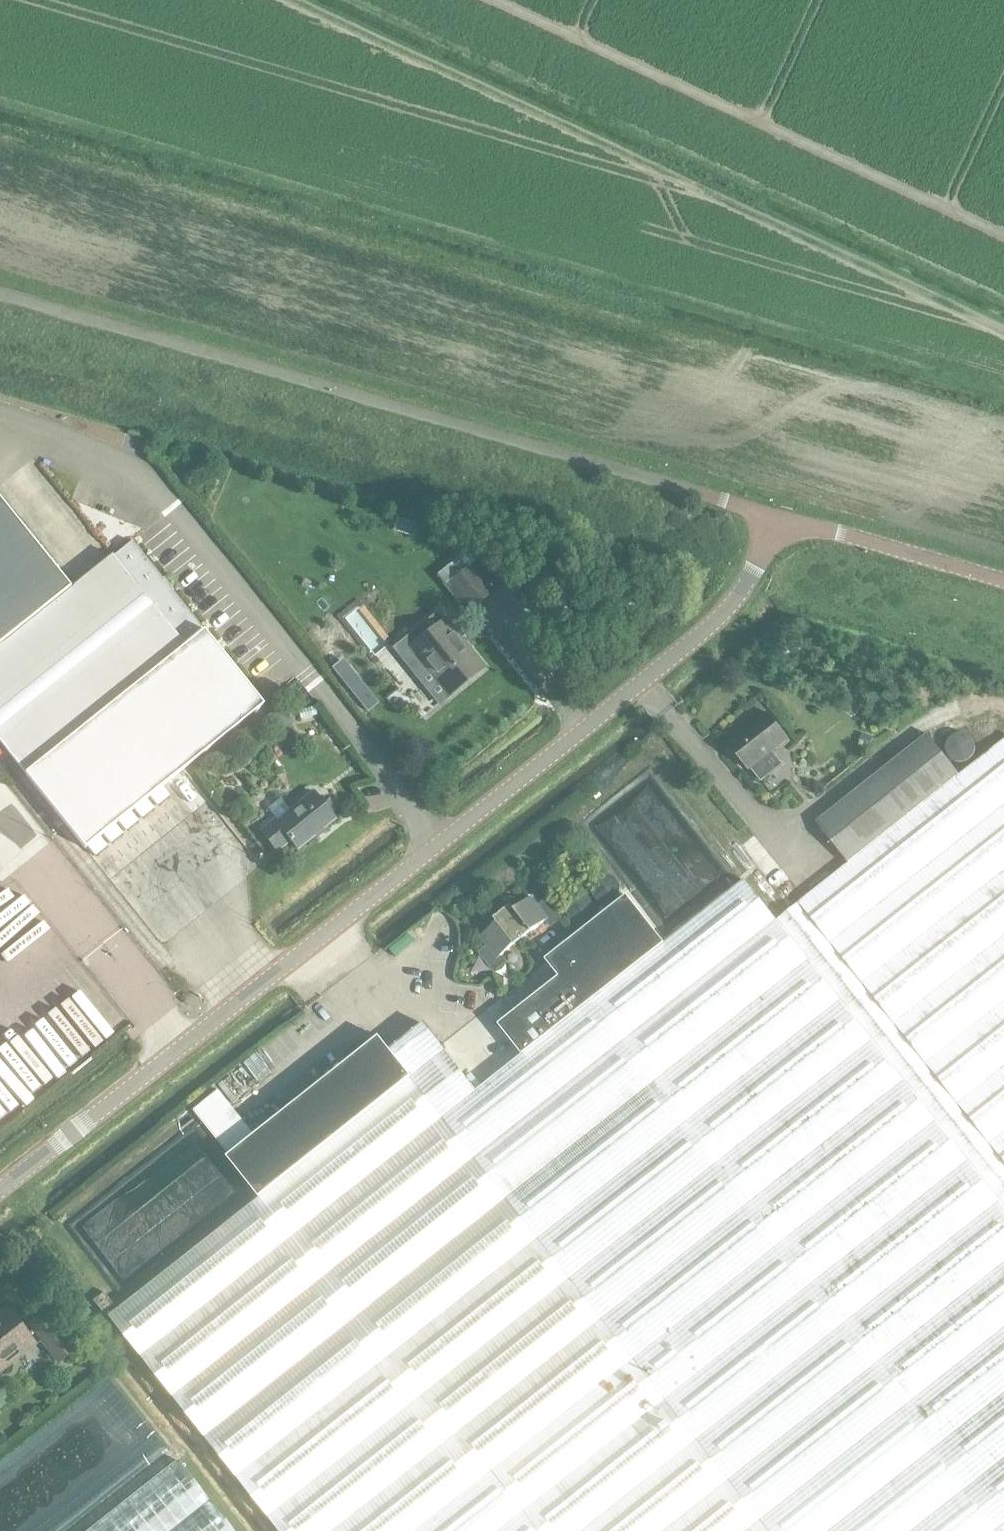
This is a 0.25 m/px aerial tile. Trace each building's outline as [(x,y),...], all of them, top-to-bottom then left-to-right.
[(201,630),(132,541),(112,556),(111,554),(70,587),(0,500),(0,743),(85,848),(261,706),(201,630)] [(452,581),(472,607),(491,591),(471,566),(452,581)] [(445,619),(410,647),(436,679),(442,674),(454,689),(483,666),(445,619)] [(281,707),(263,720),(277,737),(294,724),(281,707)] [(729,744),(730,745),(729,747),(729,750),(729,752),(731,755),(732,756),(735,758),(737,758),(740,758),(750,770),(752,768),(762,780),(779,767),(779,760),(773,751),(788,739),(767,713),(729,744)] [(800,901),(776,920),(1003,1208),(1003,740),(961,774),(929,733),(816,823),(848,863),(800,901)] [(290,840),(297,849),(335,819),(314,794),(278,823),(276,821),(262,832),(277,851),(290,840)] [(776,920),(745,879),(665,943),(627,895),(546,959),(560,976),(499,1024),(523,1054),(477,1091),(424,1023),(391,1050),(413,1078),(412,1079),(761,1521),(769,1530),(1003,1530),(1003,1208),(776,920)] [(545,901),(539,906),(532,897),(515,910),(511,906),(503,912),(524,939),(546,922),(551,928),(561,921),(545,901)] [(524,939),(503,912),(495,919),(498,923),(481,937),(489,946),(482,951),(497,970),(507,963),(502,956),(524,939)] [(413,1078),(391,1050),(381,1038),(229,1158),(261,1198),(412,1079),(413,1078)] [(412,1079),(261,1198),(110,1317),(280,1530),(769,1530),(761,1521),(412,1079)] [(96,1301),(105,1311),(114,1304),(105,1294),(96,1301)] [(74,1351),(37,1306),(17,1322),(7,1309),(0,1315),(0,1371),(41,1339),(59,1363),(74,1351)] [(178,1460),(88,1530),(233,1530),(178,1460)]
